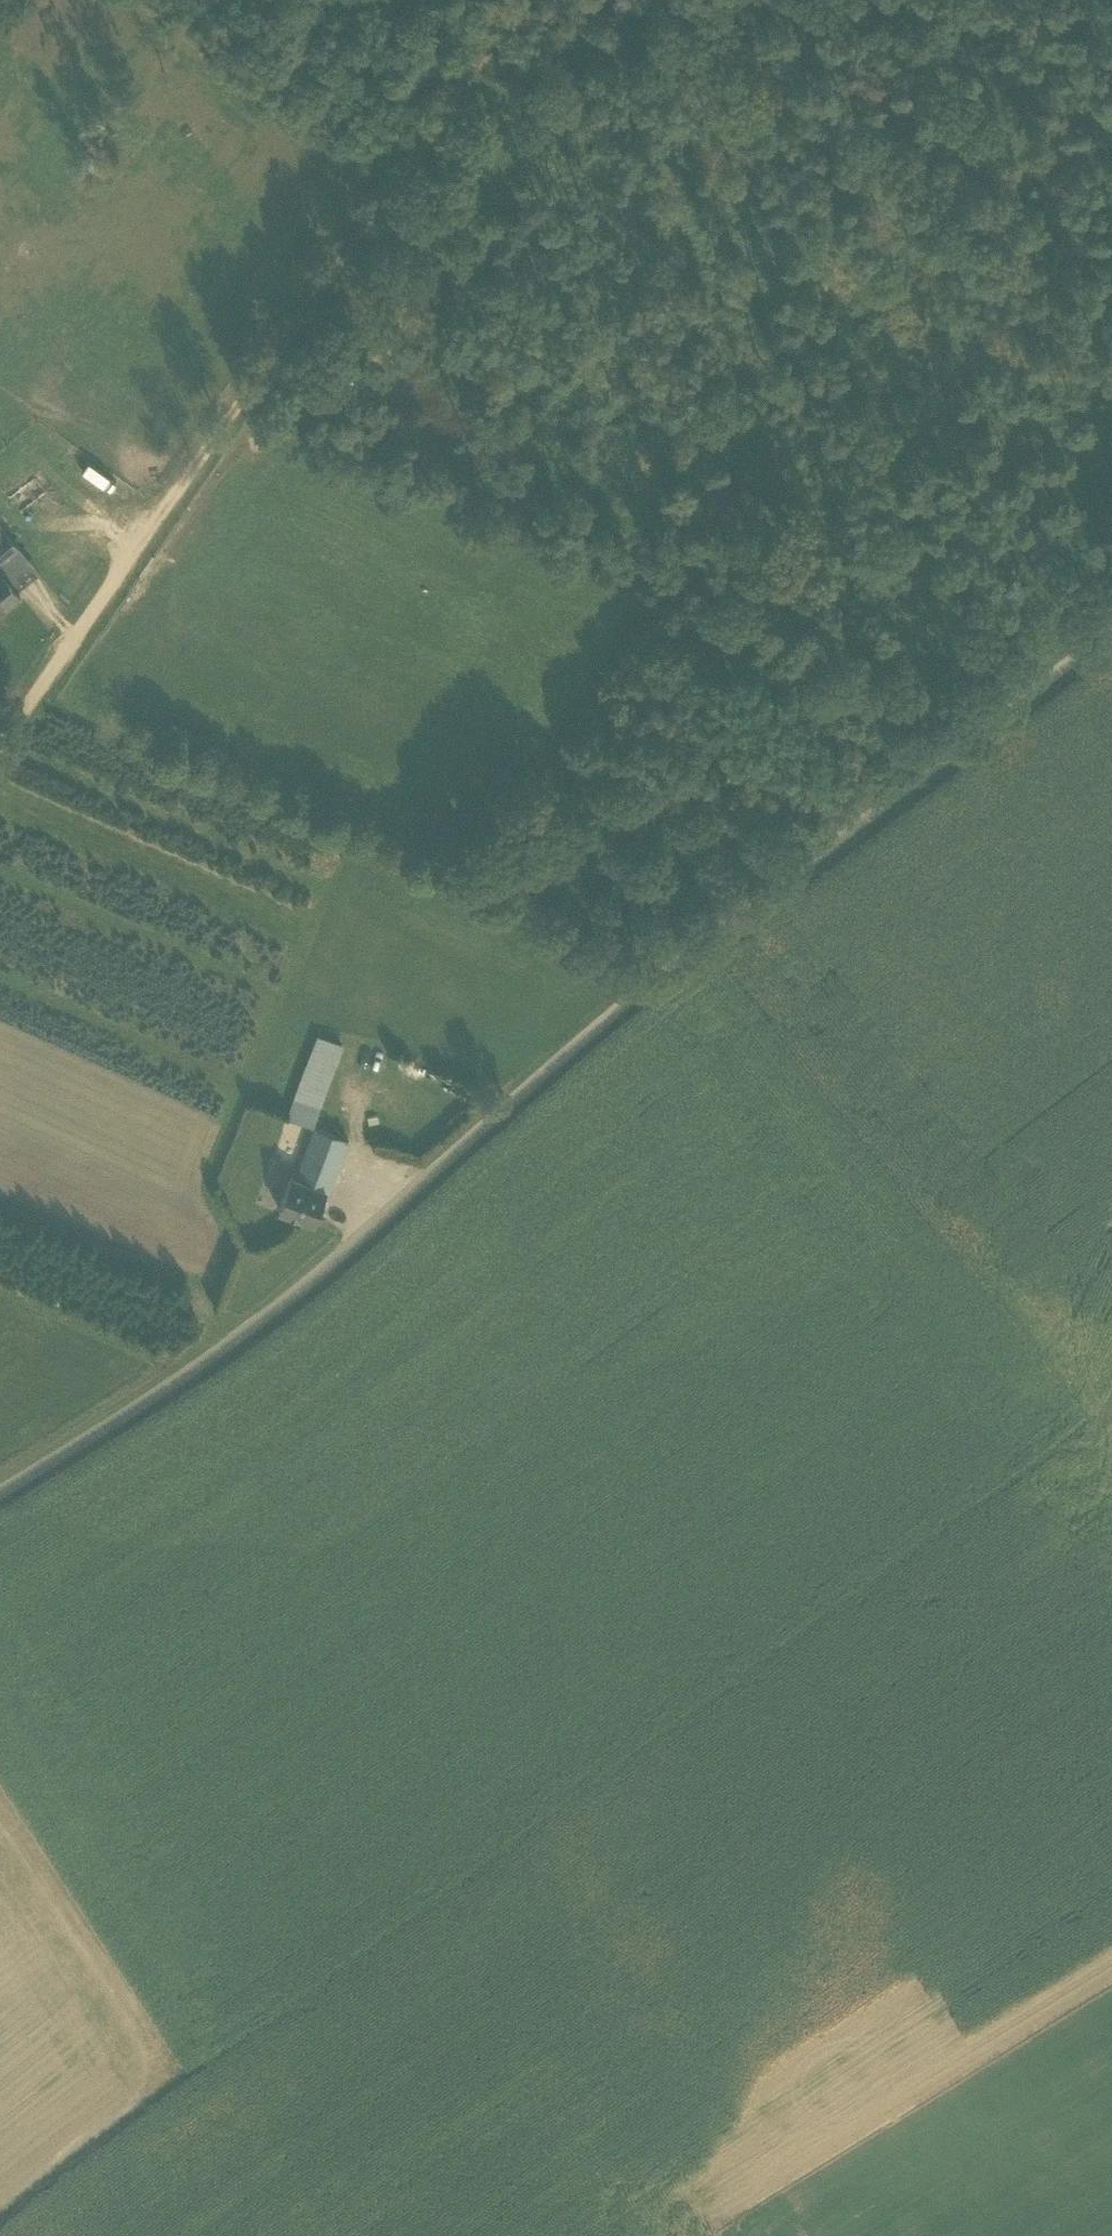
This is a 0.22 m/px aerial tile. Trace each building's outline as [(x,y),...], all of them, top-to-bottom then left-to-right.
[(19,548),(17,545),(0,524),(0,563),(19,548)] [(21,596),(0,570),(0,612),(21,596)] [(287,1117),(312,1126),(342,1045),(317,1036),(287,1117)] [(348,1139),(315,1127),(296,1178),(292,1176),(279,1210),(313,1222),(322,1197),(326,1199),(331,1188),(329,1187),(335,1173),(336,1173),(348,1139)]
